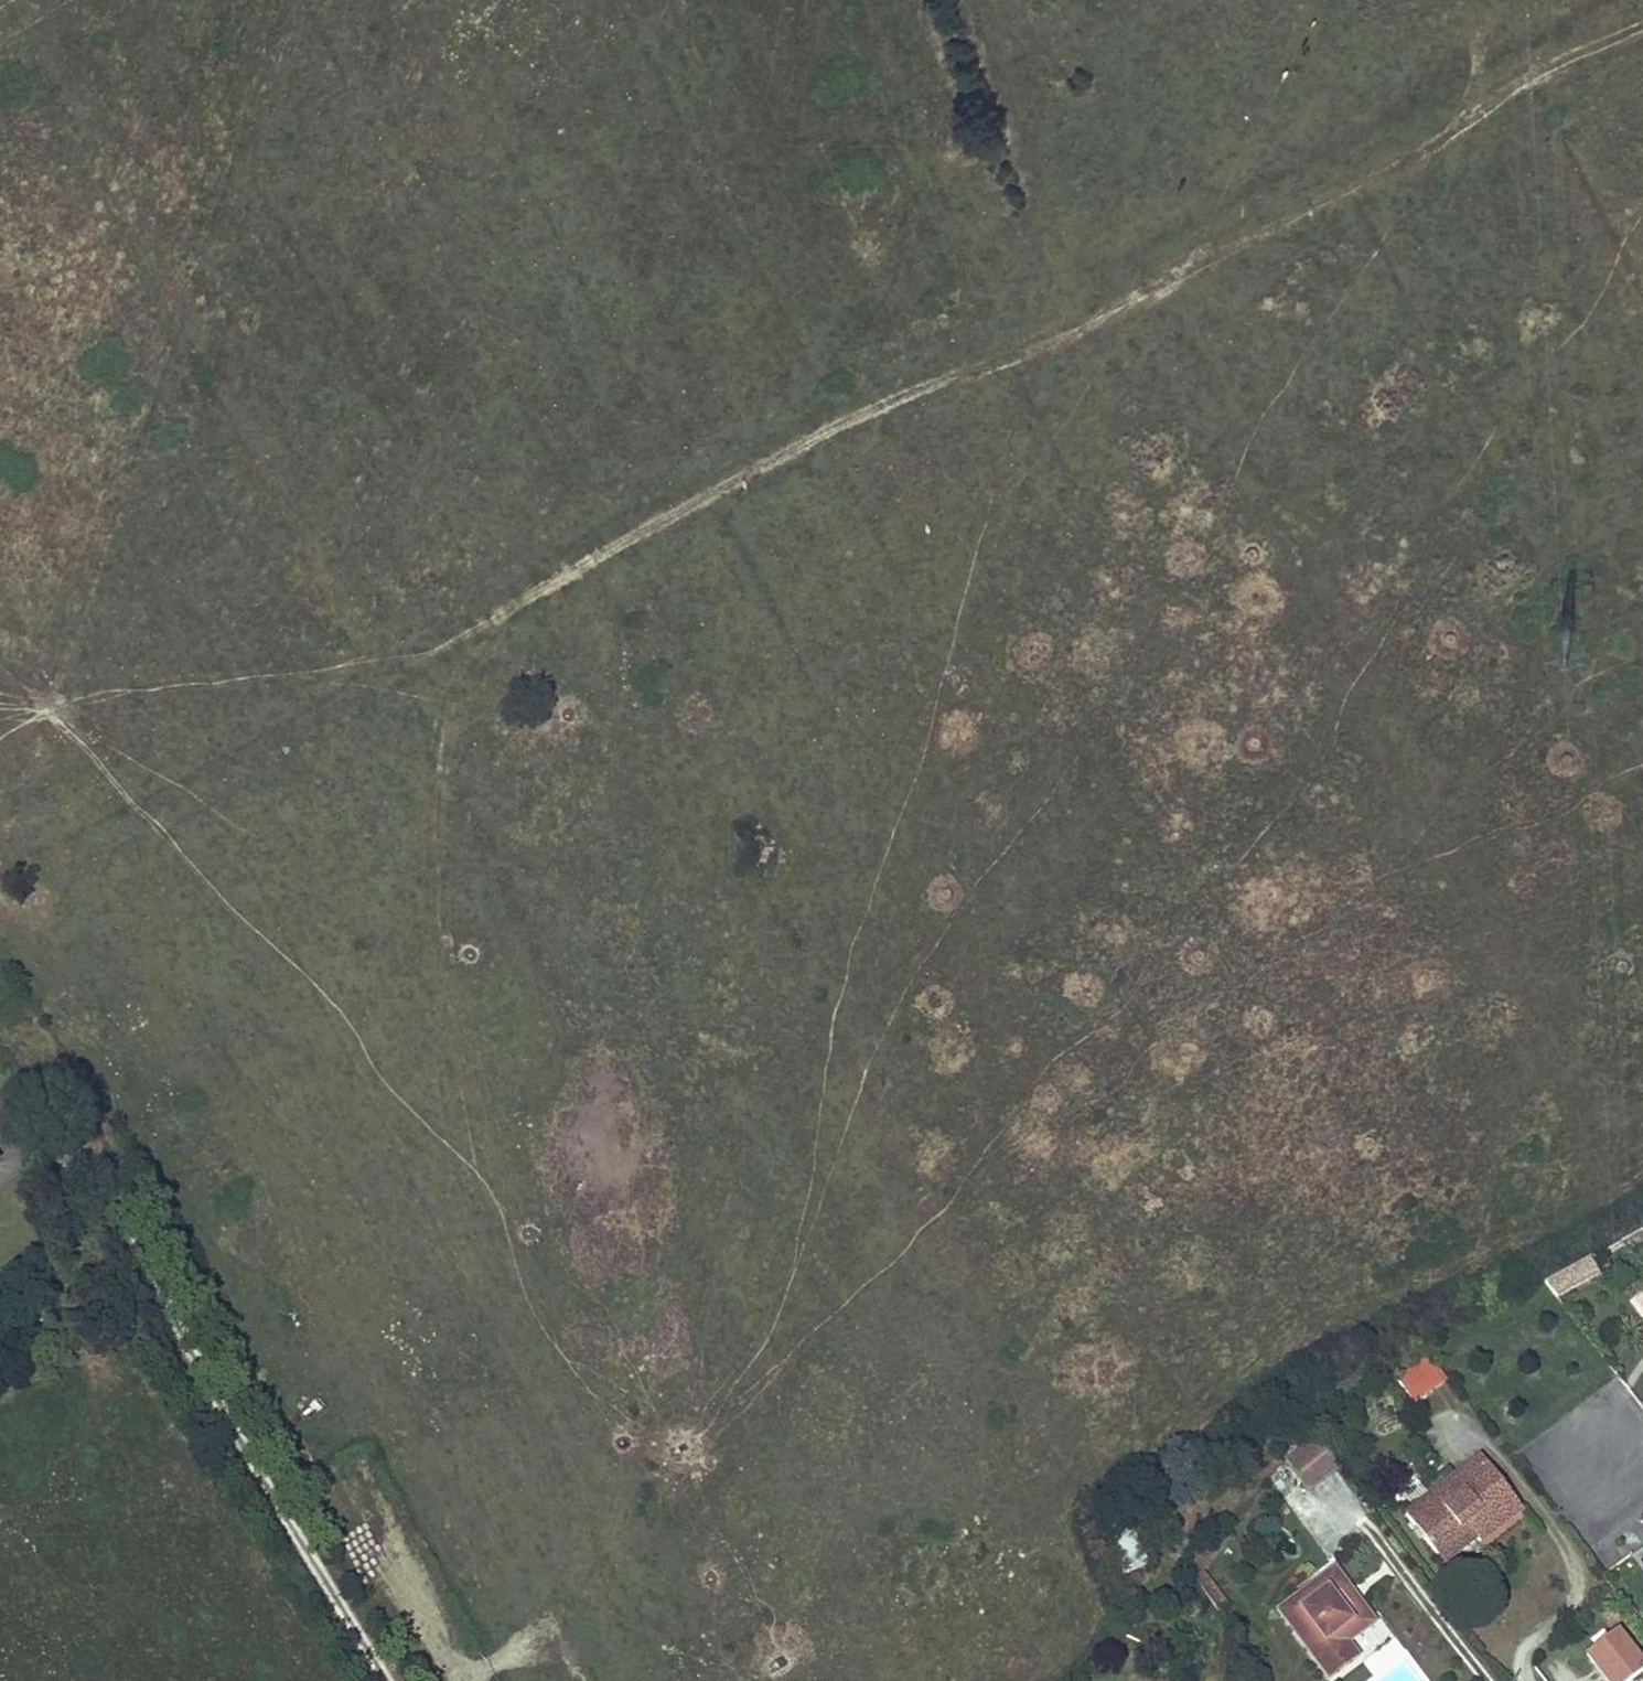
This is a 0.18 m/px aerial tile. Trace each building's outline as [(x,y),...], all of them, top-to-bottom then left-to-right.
[(1596,1275),(1587,1259),(1586,1260),(1570,1268),(1579,1285),(1596,1275)] [(1579,1285),(1570,1268),(1544,1282),(1556,1297),(1579,1285)] [(1634,1300),(1642,1311),(1642,1293),(1634,1300)] [(1447,1378),(1429,1355),(1406,1373),(1424,1396),(1447,1378)] [(1424,1396),(1406,1373),(1398,1379),(1417,1402),(1424,1396)] [(1339,1466),(1315,1435),(1285,1459),(1308,1490),(1339,1466)] [(1407,1516),(1438,1557),(1471,1532),(1477,1538),(1480,1542),(1523,1508),(1481,1456),(1432,1495),(1412,1512),(1407,1516)] [(1412,1512),(1432,1495),(1418,1478),(1398,1494),(1412,1512)] [(1223,1529),(1188,1569),(1218,1611),(1229,1602),(1205,1570),(1233,1539),(1223,1529)] [(1471,1532),(1438,1557),(1443,1564),(1477,1538),(1471,1532)] [(1333,1568),(1276,1611),(1326,1679),(1358,1655),(1349,1642),(1374,1623),(1333,1568)] [(1584,1654),(1605,1680),(1630,1680),(1642,1671),(1642,1662),(1618,1629),(1584,1654)]
